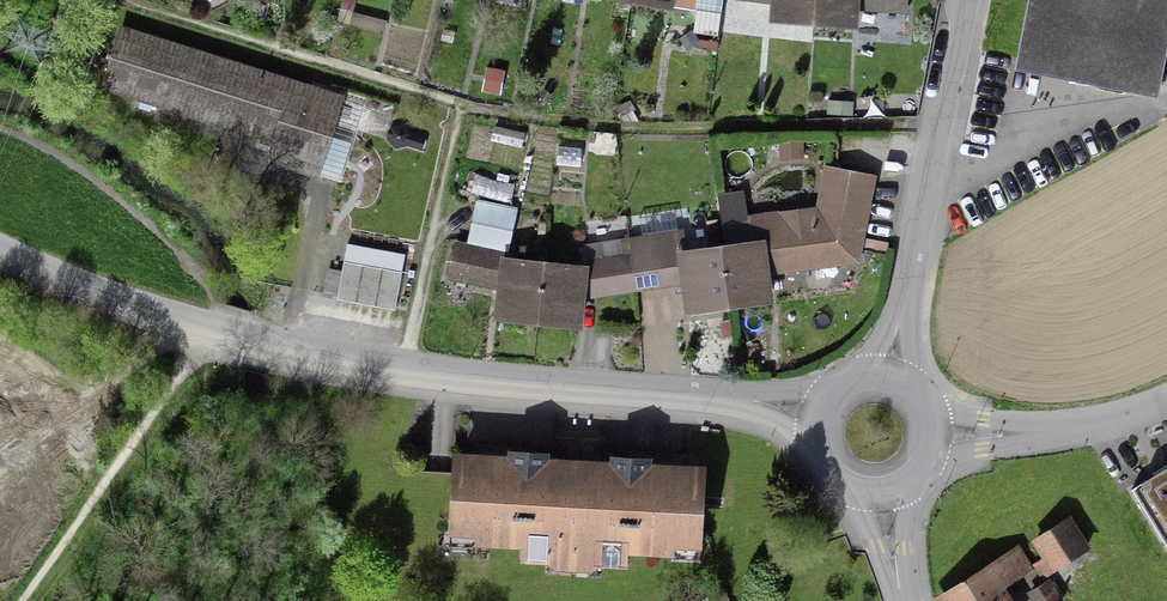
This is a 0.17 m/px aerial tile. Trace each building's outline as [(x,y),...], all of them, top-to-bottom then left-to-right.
[(851,26),(853,0),(774,0),(772,20),(812,23),(851,26)] [(905,0),(883,0),(883,11),(904,12),(905,0)] [(1016,75),(1158,103),(1166,55),(1166,0),(1030,0),(1016,75)] [(314,175),(338,101),(121,33),(104,88),(275,142),(269,161),(314,175)] [(361,118),(349,155),(406,173),(417,136),(361,118)] [(868,182),(827,173),(820,209),(861,217),(868,182)] [(497,318),(536,322),(576,326),(580,289),(581,273),(542,268),(505,264),(505,263),(502,262),(511,215),(476,208),(466,251),(454,248),(447,278),(494,288),(500,289),(497,318)] [(676,283),(684,282),(688,311),(727,306),(766,301),(763,273),(853,261),(860,229),(840,226),(829,227),(816,229),(810,224),(809,214),(782,217),(784,233),(769,235),(770,244),(725,251),(720,251),(683,256),(680,235),(629,242),(629,240),(613,243),(616,260),(593,263),(590,283),(612,280),(614,293),(635,290),(676,283)] [(546,463),(546,456),(507,454),(507,461),(458,459),(454,529),(476,530),(476,544),(521,546),(520,561),(551,563),(552,548),(569,549),(569,554),(576,554),(576,550),(594,551),(593,565),(624,567),(625,552),(670,555),(671,540),(693,542),(697,471),(648,469),(648,462),(610,460),(609,467),(546,463)] [(1129,497),(1166,562),(1166,475),(1129,497)] [(1045,558),(1027,569),(1027,570),(1033,566),(1041,579),(1084,552),(1065,522),(1034,541),(1045,558)] [(1027,570),(1027,569),(1016,552),(946,596),(950,600),(1010,600),(1001,587),(1027,570)] [(1046,584),(1029,594),(1033,600),(1056,600),(1046,584)]
